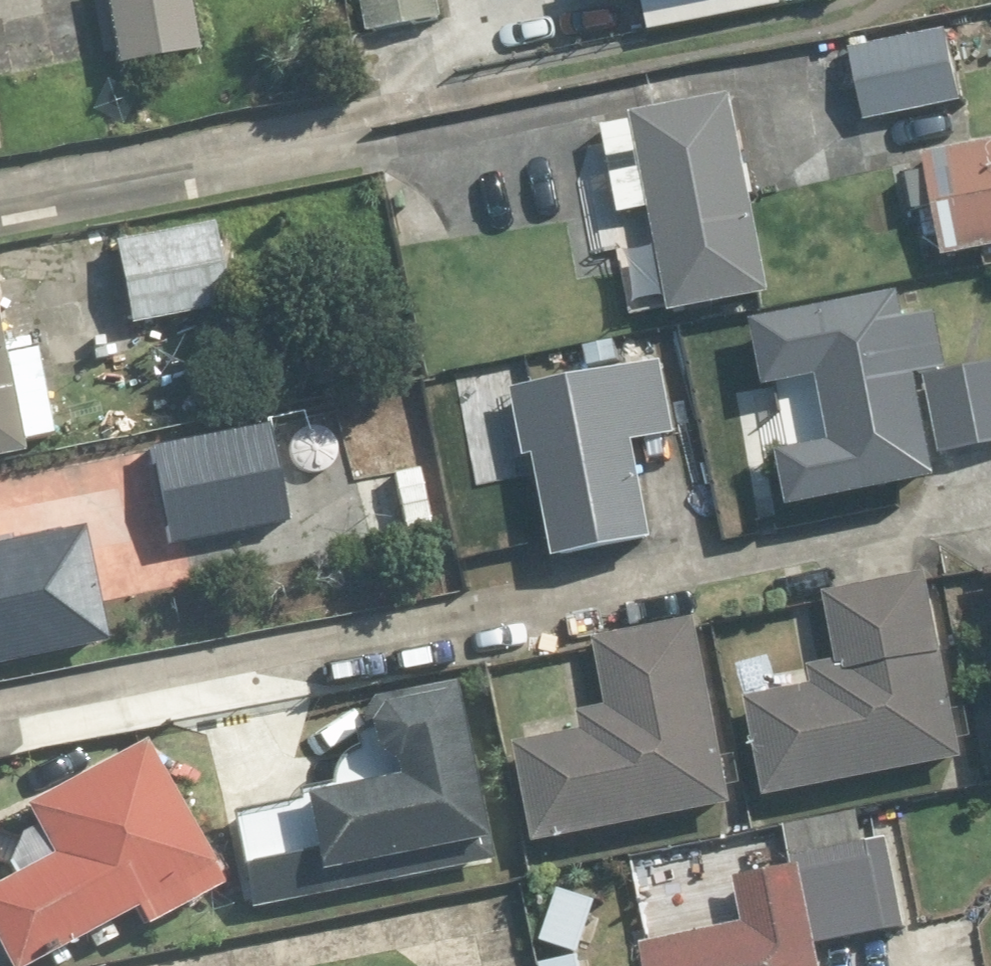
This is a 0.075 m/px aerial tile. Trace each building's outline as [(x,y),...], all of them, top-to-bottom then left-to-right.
[(122,61),(202,52),(196,0),(116,0),(122,61)] [(375,29),(450,14),(447,0),(370,0),(375,29)] [(740,90),(611,116),(631,213),(664,207),(684,309),(780,289),(740,90)] [(933,155),(943,258),(990,253),(990,149),(933,155)] [(223,224),(119,239),(130,322),(235,307),(223,224)] [(43,350),(15,354),(2,274),(0,275),(0,459),(32,453),(29,434),(57,429),(43,350)] [(741,392),(756,466),(794,458),(802,502),(947,472),(944,454),(990,444),(990,362),(957,369),(944,307),(915,314),(910,291),(765,321),(778,385),(741,392)] [(683,426),(666,334),(595,348),(600,372),(526,385),(557,554),(666,534),(647,433),(683,426)] [(271,425),(158,450),(179,543),(292,517),(271,425)] [(426,465),(397,470),(410,543),(439,538),(426,465)] [(0,533),(0,663),(109,644),(87,518),(0,533)] [(847,656),(822,661),(826,681),(760,693),(778,794),(972,758),(937,568),(834,587),(847,656)] [(596,725),(524,741),(548,846),(745,801),(703,616),(606,638),(621,702),(593,709),(596,725)] [(497,833),(464,678),(365,698),(382,780),(240,810),(260,906),(336,890),(331,868),(497,833)] [(154,738),(35,803),(62,853),(0,887),(0,934),(17,965),(32,965),(145,904),(156,923),(232,881),(154,738)] [(896,839),(869,844),(863,810),(790,824),(799,868),(748,878),(757,926),(661,944),(665,965),(833,965),(828,942),(912,926),(896,839)]
